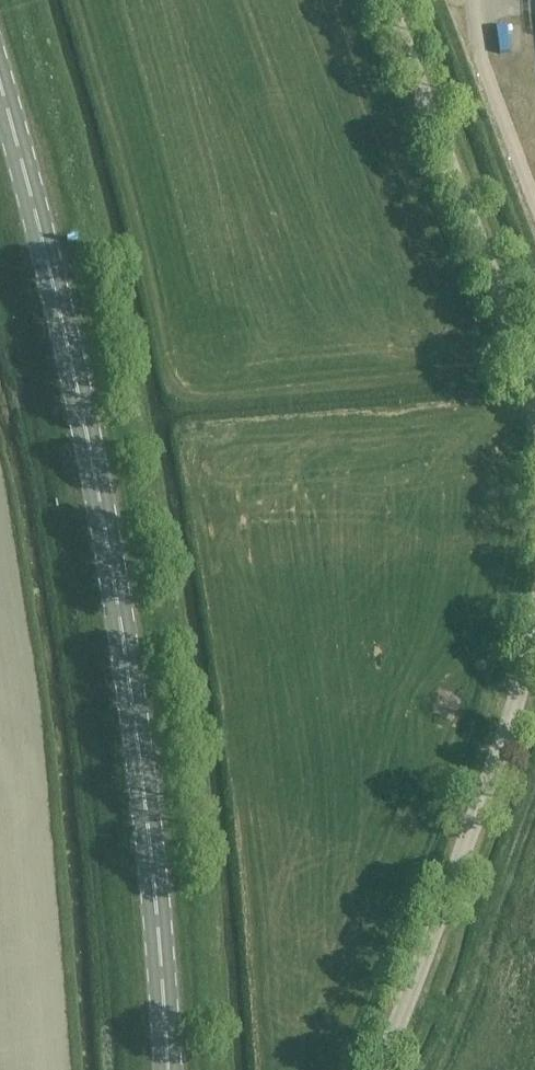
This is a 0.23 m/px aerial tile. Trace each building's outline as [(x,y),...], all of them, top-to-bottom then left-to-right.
[(501,54),(528,51),(525,24),(499,27),(501,54)]
